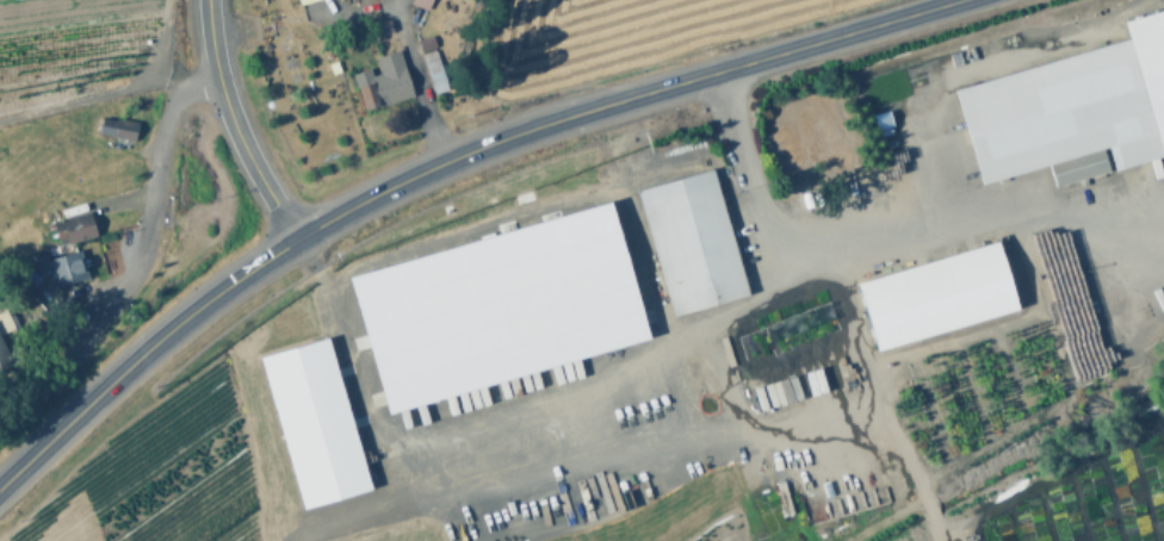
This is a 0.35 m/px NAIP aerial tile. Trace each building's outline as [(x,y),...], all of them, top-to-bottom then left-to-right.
[(435,46),(431,34),(417,39),(421,50),(435,46)] [(1133,35),(1163,139),(1163,152),(1116,166),(1110,145),(1103,148),(1109,168),(1055,184),(1050,162),(982,181),(954,86),(1133,35)] [(384,69),(379,55),(398,48),(404,62),(415,91),(365,107),(355,79),(384,69)] [(434,91),(422,54),(434,50),(446,86),(434,91)] [(878,125),(873,112),(887,107),(892,122),(878,125)] [(98,131),(103,112),(137,119),(134,138),(98,131)] [(774,124),(773,117),(782,113),(784,122),(774,124)] [(850,162),(860,160),(862,169),(853,172),(850,162)] [(637,188),(712,166),(749,291),(673,313),(637,188)] [(346,275),(607,200),(646,337),(385,413),(346,275)] [(64,236),(56,238),(51,218),(72,212),(88,207),(95,232),(67,242),(64,236)] [(857,279),(998,237),(1018,304),(877,346),(857,279)] [(55,268),(31,276),(24,256),(49,247),(51,255),(80,245),(88,273),(60,282),(55,268)] [(14,328),(0,333),(0,308),(5,306),(14,328)] [(10,354),(0,359),(0,336),(10,354)] [(256,357),(324,337),(369,489),(299,509),(256,357)]
